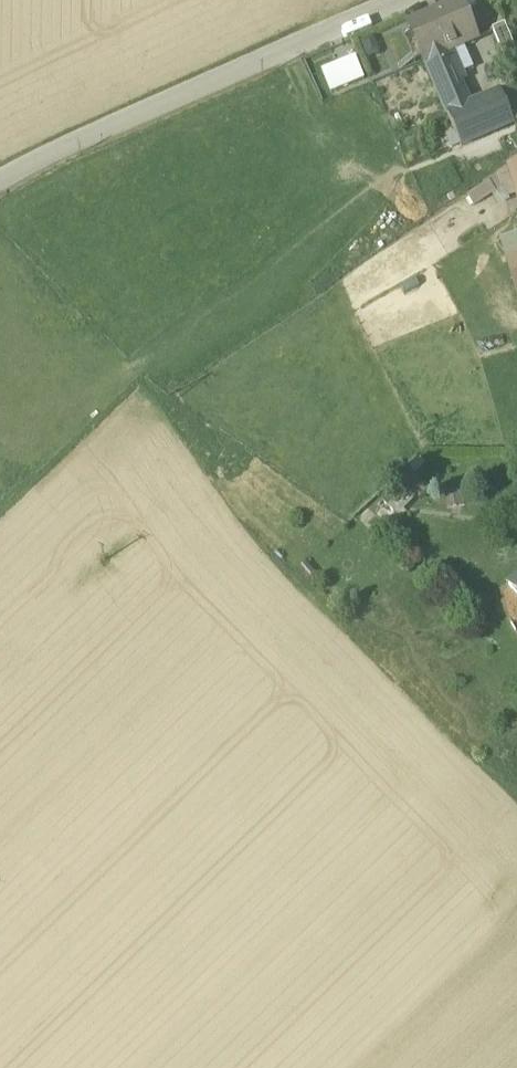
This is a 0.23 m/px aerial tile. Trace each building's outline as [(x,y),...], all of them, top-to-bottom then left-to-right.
[(408,28),(424,64),(425,64),(448,54),(477,42),(461,6),(408,28)] [(505,63),(516,58),(516,57),(505,27),(493,32),(505,63)] [(425,64),(448,118),(471,108),(448,54),(425,64)] [(355,59),(321,74),(331,96),(365,82),(355,59)] [(501,95),(514,127),(516,126),(516,92),(516,89),(501,95)] [(462,150),(514,127),(501,95),(471,108),(448,118),(462,150)] [(508,167),(509,170),(516,195),(516,198),(516,163),(508,167)] [(475,209),(492,198),(503,190),(509,200),(516,195),(509,170),(467,197),(475,209)] [(498,207),(509,200),(503,190),(492,198),(498,207)] [(506,261),(516,258),(516,238),(501,243),(506,261)] [(506,261),(516,299),(516,258),(506,261)] [(429,492),(410,475),(400,486),(416,501),(418,503),(429,492)] [(464,508),(461,485),(444,488),(447,510),(464,508)] [(398,519),(416,501),(400,486),(383,504),(398,519)] [(509,587),(516,597),(516,581),(509,587)]
